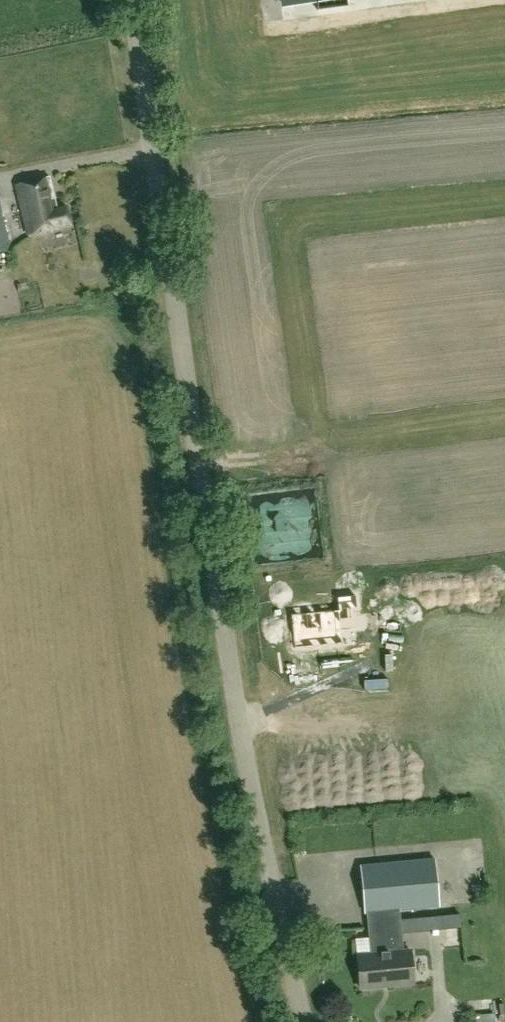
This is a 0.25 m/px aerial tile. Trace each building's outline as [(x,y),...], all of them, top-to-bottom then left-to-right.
[(320,16),(349,12),(347,0),(318,0),(320,16)] [(18,184),(28,235),(71,226),(68,209),(58,210),(52,178),(18,184)] [(11,251),(0,203),(0,254),(11,251)] [(343,641),(341,616),(349,615),(348,606),(358,605),(357,592),(337,594),(339,607),(292,611),(295,645),(343,641)] [(426,752),(401,753),(403,814),(428,813),(426,752)] [(369,955),(357,956),(361,990),(413,985),(410,951),(403,952),(399,911),(439,907),(434,859),(360,866),(369,955)] [(450,940),(466,937),(463,923),(447,926),(450,940)]
